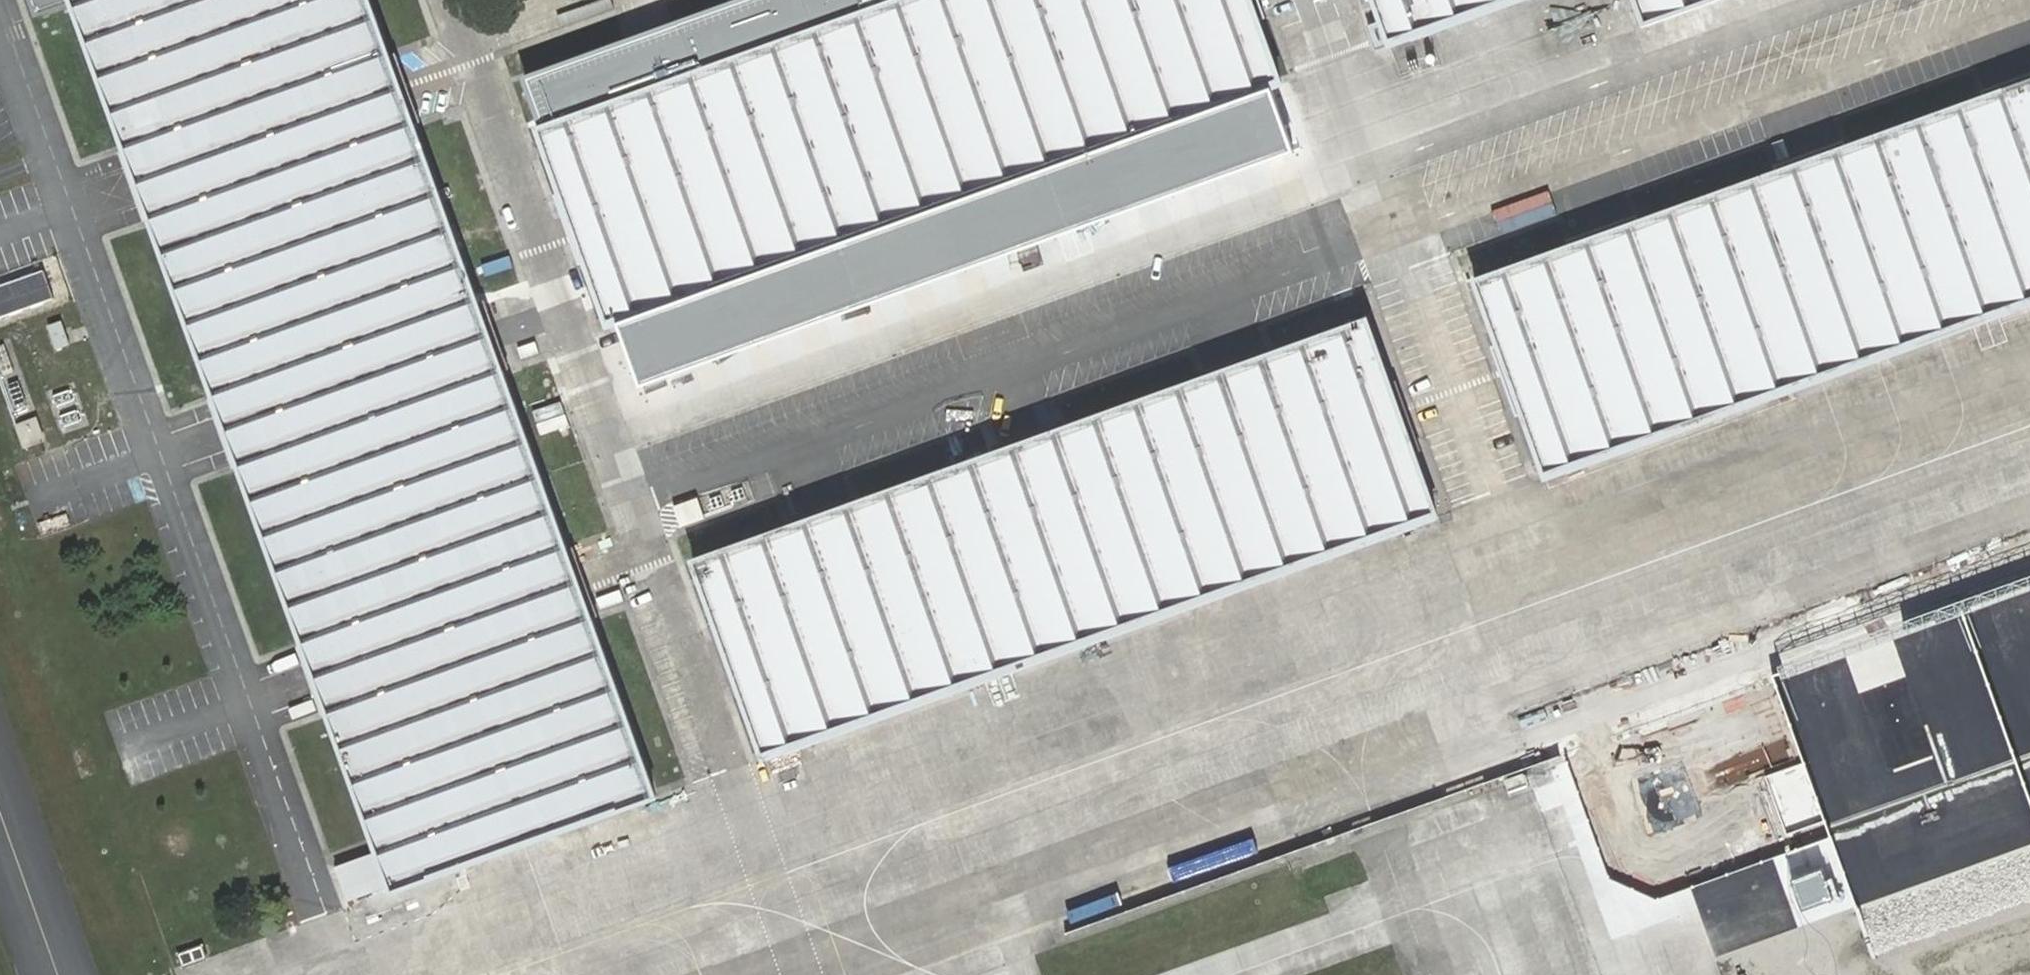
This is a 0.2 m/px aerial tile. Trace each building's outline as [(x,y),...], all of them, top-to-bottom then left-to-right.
[(391,891),(657,797),(370,0),(29,0),(35,16),(72,2),(391,891)] [(533,131),(607,332),(1282,85),(1251,0),(898,0),(533,131)] [(1388,47),(1516,0),(1371,0),(1388,47)] [(1647,26),(1720,0),(1638,0),(1647,26)] [(1473,278),(1544,477),(2029,303),(2029,80),(1473,278)] [(1365,318),(693,559),(764,756),(1435,517),(1365,318)] [(1775,678),(1858,910),(2029,849),(2029,587),(1775,678)]
